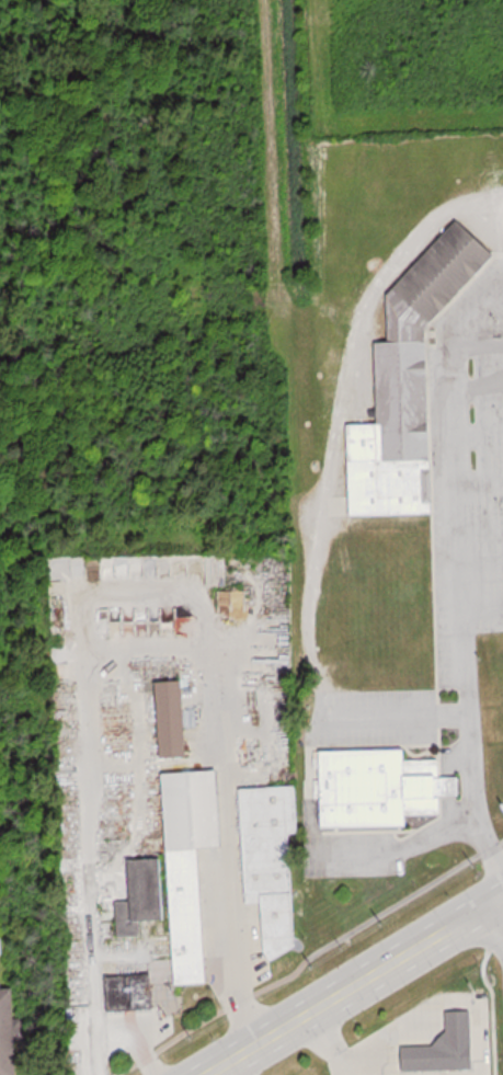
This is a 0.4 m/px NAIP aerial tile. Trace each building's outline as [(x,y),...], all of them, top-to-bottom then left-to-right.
[(436,514),(431,334),(498,250),(460,219),(450,220),(388,298),(389,341),(376,342),(379,424),(350,425),(353,516),(436,514)] [(160,682),(162,759),(190,758),(187,681),(160,682)] [(323,751),(324,830),(411,828),(411,814),(444,814),(444,797),(464,797),(464,778),(443,778),(443,759),(410,760),(410,750),(323,751)] [(165,774),(175,984),(209,983),(203,848),(225,847),(220,770),(165,774)] [(242,789),(248,903),(265,903),(266,935),(297,934),(293,834),(301,834),(299,786),(242,789)] [(119,937),(142,936),(142,920),(169,919),(165,858),(130,859),(132,901),(117,901),(119,937)] [(153,974),(110,974),(110,1010),(153,1010),(153,974)] [(11,986),(15,1074),(0,1074),(0,987),(11,986)] [(404,1071),(476,1068),(475,1009),(449,1010),(450,1042),(403,1043),(404,1071)]
